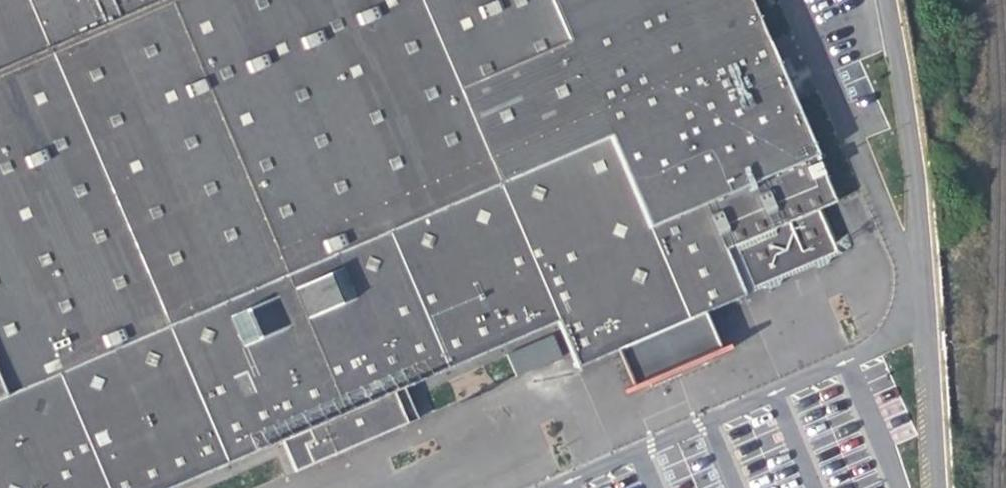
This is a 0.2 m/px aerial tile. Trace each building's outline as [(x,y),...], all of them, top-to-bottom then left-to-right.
[(8,393),(559,157),(563,165),(635,134),(631,125),(646,119),(744,77),(749,88),(760,84),(774,80),(783,76),(750,0),(0,0),(0,397),(8,393)] [(737,242),(820,206),(836,200),(783,76),(774,80),(760,84),(749,88),(744,77),(646,119),(665,164),(611,187),(642,199),(653,223),(678,213),(734,235),(737,242)] [(565,169),(611,187),(665,164),(646,119),(631,125),(635,134),(563,165),(565,169)] [(76,418),(215,358),(240,368),(314,336),(342,402),(334,406),(337,414),(315,424),(320,437),(340,429),(347,446),(412,418),(399,388),(383,395),(380,389),(372,392),(342,324),(390,303),(400,278),(534,220),(604,248),(641,330),(639,335),(623,342),(635,370),(718,335),(706,306),(692,313),(685,310),(650,229),(653,223),(642,199),(611,187),(565,169),(563,165),(559,157),(8,393),(0,413),(0,487),(47,487),(76,418)] [(839,249),(820,206),(737,242),(727,246),(746,289),(839,249)] [(727,246),(737,242),(734,235),(678,213),(653,223),(650,229),(685,310),(692,313),(706,306),(746,289),(727,246)] [(383,395),(399,388),(564,317),(582,359),(623,342),(639,335),(641,330),(604,248),(534,220),(400,278),(390,303),(342,324),(372,392),(380,389),(383,395)] [(511,347),(521,369),(566,349),(557,326),(511,347)] [(347,446),(340,429),(320,437),(315,424),(337,414),(334,406),(342,402),(314,336),(240,368),(215,358),(76,418),(47,487),(166,487),(288,436),(300,466),(347,446)]
